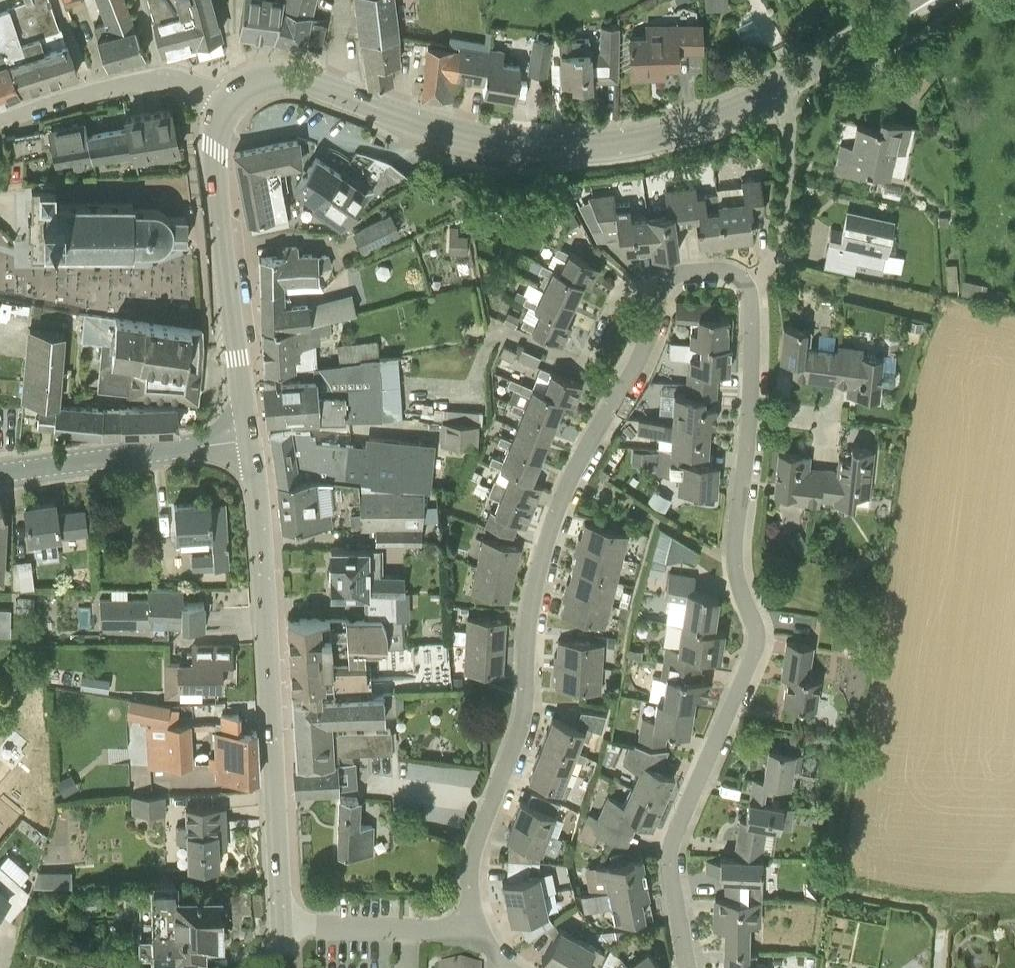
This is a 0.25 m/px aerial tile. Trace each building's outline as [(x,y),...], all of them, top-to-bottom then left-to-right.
[(51,0),(0,0),(0,40),(21,91),(77,72),(67,41),(66,42),(61,27),(60,27),(56,15),(51,0)] [(100,45),(107,64),(146,53),(127,0),(97,0),(105,21),(93,24),(97,35),(100,45)] [(163,49),(221,33),(211,0),(150,0),(163,49)] [(281,4),(282,0),(244,0),(240,32),(260,34),(272,36),(273,36),(281,4)] [(311,11),(313,0),(282,0),(281,4),(311,11)] [(397,18),(394,0),(357,0),(361,39),(397,35),(397,18)] [(309,19),(311,11),(281,4),(273,36),(321,48),(326,22),(309,19)] [(702,50),(702,30),(701,21),(644,23),(646,33),(629,34),(631,66),(634,66),(634,72),(646,72),(646,66),(678,64),(677,51),(702,50)] [(617,80),(619,27),(603,26),(602,54),(588,54),(588,38),(560,38),(562,82),(573,82),(573,87),(592,86),(592,85),(590,85),(590,81),(617,80)] [(399,67),(399,60),(399,59),(400,59),(400,55),(398,55),(397,35),(361,39),(368,83),(393,80),(391,68),(399,67)] [(545,74),(550,39),(535,37),(529,72),(545,74)] [(21,91),(0,40),(0,100),(21,91)] [(428,45),(424,81),(455,85),(456,76),(459,49),(459,45),(458,45),(458,48),(428,45)] [(505,50),(490,48),(490,49),(459,45),(459,49),(456,76),(484,80),(483,91),(525,97),(527,80),(518,79),(520,65),(510,63),(502,62),(505,50)] [(422,96),(454,97),(455,85),(424,81),(422,96)] [(132,150),(134,158),(144,156),(156,153),(179,149),(171,107),(126,116),(127,126),(132,150)] [(911,154),(915,135),(917,125),(881,118),(879,128),(841,120),(835,141),(841,143),(835,169),(867,176),(867,172),(891,177),(896,150),(911,154)] [(91,157),(87,134),(84,122),(49,129),(54,154),(56,164),(72,161),(74,171),(87,168),(85,158),(91,157)] [(91,157),(132,150),(127,126),(87,134),(91,157)] [(10,162),(54,154),(49,129),(6,137),(10,162)] [(288,212),(283,177),(281,164),(300,161),(298,139),(243,149),(235,150),(248,220),(288,212)] [(350,212),(365,190),(316,156),(295,187),(315,201),(312,205),(336,222),(345,208),(350,212)] [(765,210),(762,190),(760,176),(741,179),(742,183),(716,186),(717,191),(724,245),(725,244),(724,239),(753,235),(750,218),(753,218),(753,211),(765,210)] [(152,208),(151,208),(133,208),(133,203),(98,202),(98,201),(87,201),(87,203),(55,202),(55,180),(40,180),(40,185),(53,185),(54,188),(32,189),(32,217),(28,217),(28,237),(31,237),(31,259),(47,259),(47,253),(132,253),(132,247),(151,247),(155,246),(159,245),(162,244),(166,242),(167,240),(186,240),(187,216),(168,216),(167,215),(165,212),(162,210),(159,209),(156,208),(152,208)] [(705,193),(696,195),(695,185),(680,187),(685,220),(696,218),(698,242),(706,241),(706,247),(724,245),(717,191),(705,193)] [(674,221),(685,220),(680,187),(665,188),(667,211),(647,213),(652,253),(678,250),(674,221)] [(652,253),(647,213),(632,215),(631,206),(616,208),(614,193),(588,197),(602,228),(617,226),(618,238),(623,237),(625,252),(651,248),(652,254),(652,253)] [(579,222),(569,203),(555,210),(566,230),(579,222)] [(887,254),(895,220),(848,210),(844,230),(831,227),(827,249),(857,256),(859,247),(887,254)] [(399,230),(391,214),(354,231),(362,247),(399,230)] [(948,224),(948,215),(938,215),(938,225),(948,224)] [(449,251),(467,252),(468,234),(459,233),(459,225),(450,225),(449,251)] [(581,257),(567,251),(558,246),(554,253),(553,252),(546,266),(557,271),(582,283),(589,285),(590,284),(591,285),(591,284),(590,283),(599,265),(581,257)] [(259,254),(261,286),(284,283),(319,281),(318,268),(333,265),(329,253),(318,255),(318,252),(297,252),(297,247),(285,247),(285,254),(259,254)] [(958,287),(957,262),(946,263),(948,288),(958,287)] [(557,271),(546,266),(541,263),(538,270),(549,275),(543,287),(575,302),(576,300),(575,299),(582,283),(557,271)] [(487,279),(501,285),(506,273),(493,267),(487,279)] [(1003,293),(986,290),(974,288),(975,280),(963,278),(963,279),(960,293),(963,293),(1002,301),(1008,302),(1010,295),(1003,293)] [(291,296),(285,297),(284,283),(261,286),(262,327),(312,323),(330,318),(330,316),(356,311),(352,292),(309,303),(291,303),(291,296)] [(574,304),(575,302),(543,287),(537,300),(527,295),(523,301),(534,306),(533,307),(539,310),(540,309),(565,320),(573,303),(574,304)] [(517,289),(514,296),(523,301),(527,295),(527,294),(517,289)] [(690,340),(727,343),(728,316),(718,315),(719,303),(676,300),(675,317),(698,318),(697,329),(690,328),(690,340)] [(35,304),(33,315),(40,317),(43,305),(35,304)] [(571,323),(565,320),(540,309),(539,310),(534,322),(524,317),(521,324),(531,328),(530,329),(562,344),(570,326),(571,327),(572,325),(571,325),(571,323)] [(503,321),(515,326),(520,316),(508,310),(503,321)] [(202,345),(201,326),(84,313),(82,339),(102,341),(98,390),(129,393),(128,396),(197,399),(202,345)] [(314,343),(314,332),(331,331),(330,318),(312,323),(262,327),(263,350),(264,368),(291,366),(291,351),(300,351),(300,343),(314,343)] [(909,326),(921,329),(922,321),(910,319),(909,326)] [(810,327),(804,326),(784,324),(780,358),(793,360),(792,376),(834,380),(838,342),(836,342),(836,348),(808,345),(810,327)] [(25,376),(60,378),(64,331),(28,327),(25,376)] [(399,355),(380,357),(377,339),(338,344),(340,361),(300,365),(301,378),(280,380),(280,378),(276,379),(276,380),(265,381),(268,419),(293,416),(293,421),(386,420),(386,416),(402,416),(401,386),(400,365),(399,355)] [(730,343),(727,343),(690,340),(690,342),(691,342),(689,368),(688,368),(687,382),(717,384),(718,370),(729,371),(730,343)] [(882,367),(883,356),(862,353),(863,345),(838,342),(834,380),(858,383),(856,395),(878,397),(880,383),(890,384),(895,380),(896,373),(892,368),(882,367)] [(512,359),(516,350),(503,343),(499,353),(512,359)] [(541,354),(522,346),(517,358),(536,366),(541,354)] [(519,381),(564,399),(574,404),(574,403),(575,403),(576,402),(575,401),(582,383),(540,366),(537,373),(546,377),(540,389),(520,379),(520,380),(519,381)] [(91,406),(58,405),(60,378),(25,376),(22,413),(39,414),(38,427),(55,428),(55,429),(102,432),(106,432),(104,408),(91,406)] [(519,381),(520,380),(510,376),(507,384),(513,387),(509,399),(512,401),(512,402),(555,419),(556,418),(557,419),(558,417),(556,417),(564,399),(519,381)] [(716,396),(717,384),(687,382),(686,393),(674,392),(673,422),(709,424),(709,423),(714,424),(715,404),(703,403),(704,395),(716,396)] [(549,437),(555,419),(512,402),(510,405),(523,411),(516,427),(549,440),(550,437),(549,437)] [(104,408),(106,432),(177,427),(175,403),(120,407),(115,407),(104,408)] [(479,409),(444,407),(443,418),(479,421),(479,409)] [(441,419),(440,443),(478,445),(479,423),(441,419)] [(709,424),(673,422),(640,420),(639,434),(673,436),(672,448),(691,449),(691,450),(707,451),(709,424)] [(548,441),(549,440),(516,427),(511,439),(500,433),(497,441),(509,447),(539,459),(547,441),(548,441)] [(311,435),(311,430),(309,430),(271,432),(277,474),(423,488),(429,489),(434,443),(374,438),(367,437),(366,444),(317,440),(317,435),(311,435)] [(620,443),(631,443),(632,433),(621,432),(620,443)] [(867,505),(873,458),(874,448),(852,446),(851,457),(839,456),(837,470),(823,468),(819,504),(820,500),(867,505)] [(539,459),(509,447),(505,456),(504,459),(492,454),(489,462),(500,467),(531,479),(539,461),(540,462),(540,460),(539,459)] [(671,448),(663,448),(662,472),(680,473),(679,487),(697,488),(697,500),(714,501),(716,463),(690,462),(691,450),(691,449),(672,448),(671,448)] [(633,464),(653,465),(654,450),(634,449),(633,464)] [(819,504),(823,468),(809,466),(810,454),(779,451),(774,490),(773,490),(772,492),(792,495),(795,494),(794,502),(819,504)] [(596,473),(606,480),(610,472),(600,466),(596,473)] [(542,484),(531,479),(500,467),(495,479),(486,475),(483,482),(491,486),(491,487),(534,504),(541,486),(542,487),(543,485),(541,485),(542,484)] [(475,471),(472,478),(479,481),(482,474),(475,471)] [(421,526),(423,488),(277,474),(278,481),(283,525),(330,521),(330,527),(376,527),(376,529),(421,526)] [(633,475),(629,480),(635,485),(639,479),(633,475)] [(474,490),(485,495),(488,486),(477,482),(474,490)] [(526,522),(534,504),(491,487),(488,494),(502,500),(498,509),(495,507),(487,525),(512,535),(518,521),(525,524),(526,523),(527,524),(528,522),(526,522)] [(25,505),(30,537),(31,547),(36,546),(38,555),(54,553),(52,534),(87,530),(84,509),(56,513),(55,501),(25,505)] [(213,557),(213,567),(228,566),(227,546),(228,546),(228,542),(226,542),(224,505),(211,505),(211,501),(174,503),(176,535),(211,533),(213,557)] [(579,545),(622,557),(628,533),(585,522),(579,545)] [(376,529),(376,542),(420,542),(421,526),(376,529)] [(661,527),(654,557),(665,558),(665,561),(672,559),(677,537),(661,527)] [(788,535),(795,549),(806,542),(799,529),(788,535)] [(470,563),(514,573),(520,546),(488,539),(482,564),(470,562),(470,563)] [(616,580),(622,557),(579,545),(573,568),(616,580)] [(368,616),(396,615),(395,592),(402,592),(402,574),(365,574),(365,547),(331,547),(331,591),(368,591),(368,616)] [(650,573),(663,575),(665,561),(665,558),(654,557),(652,557),(650,573)] [(21,589),(35,587),(31,559),(17,561),(21,589)] [(508,599),(514,573),(470,563),(469,565),(481,568),(475,592),(508,599)] [(611,603),(616,580),(573,568),(567,591),(611,603)] [(713,627),(718,595),(704,593),(705,591),(693,589),(695,576),(669,571),(666,596),(669,596),(666,620),(681,622),(713,627)] [(204,623),(204,600),(183,600),(183,587),(148,587),(148,597),(100,597),(100,623),(151,623),(151,611),(167,611),(167,623),(204,623)] [(619,603),(626,605),(630,590),(622,588),(619,602),(619,603)] [(605,625),(611,603),(567,591),(561,614),(605,625)] [(18,611),(28,612),(28,596),(18,596),(18,611)] [(15,607),(0,606),(0,633),(15,634),(15,607)] [(403,643),(402,616),(396,615),(368,616),(287,617),(292,685),(302,684),(303,697),(366,694),(363,645),(403,643)] [(470,644),(504,646),(506,619),(472,617),(470,644)] [(724,629),(713,627),(681,622),(677,647),(664,645),(662,661),(693,666),(695,653),(720,657),(724,629)] [(606,642),(614,642),(615,634),(607,633),(606,642)] [(602,666),(604,642),(558,639),(557,663),(602,666)] [(814,644),(807,643),(787,640),(781,675),(788,677),(783,702),(803,705),(817,707),(821,678),(809,676),(814,644)] [(502,673),(504,646),(470,644),(469,671),(502,673)] [(164,686),(222,686),(222,661),(233,662),(233,645),(192,645),(192,662),(164,662),(164,686)] [(626,654),(641,656),(642,649),(627,647),(626,654)] [(691,677),(693,666),(662,661),(659,679),(666,680),(662,701),(692,705),(694,695),(706,697),(709,679),(691,677)] [(601,690),(602,666),(557,663),(556,687),(601,690)] [(81,687),(108,690),(110,678),(82,675),(81,687)] [(462,687),(462,677),(453,678),(454,688),(462,687)] [(340,730),(339,720),(385,718),(385,715),(397,714),(396,692),(393,693),(366,694),(303,697),(293,698),(296,763),(353,760),(352,751),(392,749),(391,728),(340,730)] [(151,720),(151,724),(167,724),(167,723),(170,704),(129,698),(126,717),(151,720)] [(692,705),(662,701),(655,700),(652,717),(641,715),(638,738),(665,742),(667,728),(688,732),(692,705)] [(216,777),(221,777),(260,775),(257,729),(240,730),(239,713),(218,714),(219,720),(215,720),(215,727),(216,755),(209,755),(209,768),(216,768),(216,777)] [(583,728),(578,726),(553,716),(545,737),(575,748),(579,736),(588,739),(593,727),(585,724),(583,728)] [(24,728),(12,721),(0,741),(0,749),(9,754),(24,728)] [(191,723),(167,724),(168,740),(146,740),(147,765),(193,763),(191,723)] [(780,741),(796,743),(797,733),(781,731),(780,741)] [(587,753),(575,748),(545,737),(537,757),(568,769),(572,757),(584,762),(587,753)] [(625,741),(607,738),(605,746),(624,749),(625,741)] [(634,786),(663,799),(674,773),(653,764),(660,748),(667,749),(668,748),(633,742),(623,765),(640,772),(634,786)] [(796,752),(788,750),(768,747),(763,779),(753,777),(750,799),(783,805),(783,803),(764,799),(766,781),(790,784),(796,752)] [(563,781),(568,769),(537,757),(529,777),(552,786),(550,790),(566,796),(570,783),(563,781)] [(293,765),(295,789),(356,785),(354,760),(353,760),(296,763),(297,764),(293,765)] [(76,789),(68,775),(56,781),(65,796),(76,789)] [(609,799),(601,819),(632,831),(632,830),(626,827),(631,816),(652,825),(663,799),(634,786),(631,785),(623,804),(609,799)] [(548,830),(559,801),(532,790),(527,801),(521,799),(513,818),(548,830)] [(357,823),(358,795),(340,795),(339,801),(338,801),(338,805),(339,805),(338,851),(372,852),(372,824),(357,823)] [(132,796),(132,812),(165,811),(164,796),(132,796)] [(783,805),(750,799),(749,799),(745,819),(740,818),(734,855),(762,856),(766,825),(779,826),(790,828),(794,806),(783,805)] [(185,841),(185,867),(212,865),(212,868),(217,868),(217,865),(219,865),(219,847),(227,847),(225,805),(183,807),(183,824),(173,824),(173,841),(185,841)] [(584,825),(596,831),(601,819),(589,814),(584,825)] [(540,850),(548,830),(513,818),(506,836),(510,838),(508,858),(539,860),(540,850)] [(632,831),(601,819),(596,831),(620,841),(625,830),(631,832),(632,831)] [(607,889),(647,884),(642,855),(625,858),(624,853),(610,855),(611,861),(594,864),(596,875),(604,874),(607,889)] [(762,856),(734,855),(720,855),(720,859),(708,859),(707,870),(720,871),(719,877),(726,877),(725,898),(741,898),(741,879),(761,879),(762,856)] [(506,879),(503,880),(507,901),(542,894),(538,874),(539,860),(508,858),(506,879)] [(28,892),(0,868),(0,909),(10,917),(25,900),(28,892)] [(37,872),(33,885),(53,884),(52,870),(37,872)] [(220,900),(220,896),(178,897),(178,880),(151,881),(138,881),(140,933),(138,933),(138,952),(150,952),(150,958),(152,958),(152,955),(204,954),(204,943),(222,942),(221,915),(222,915),(223,914),(224,912),(225,911),(225,909),(225,908),(225,906),(225,905),(224,904),(224,903),(223,902),(221,901),(220,900)] [(613,919),(644,913),(640,893),(648,892),(647,884),(607,889),(613,919)] [(547,913),(542,894),(507,901),(511,920),(515,919),(528,938),(545,926),(546,926),(553,921),(547,913)] [(741,898),(725,898),(715,898),(715,928),(716,929),(716,923),(726,923),(726,950),(749,950),(749,923),(760,924),(760,898),(741,898)] [(559,930),(553,921),(546,926),(553,938),(542,959),(557,967),(560,967),(578,938),(560,928),(559,930)] [(603,933),(611,943),(618,942),(615,930),(603,933)] [(578,938),(560,967),(584,967),(593,954),(601,959),(605,953),(578,938)] [(613,965),(619,954),(613,946),(604,961),(613,965)] [(633,967),(663,967),(649,950),(630,965),(633,967)] [(768,962),(757,962),(757,951),(749,950),(726,950),(726,967),(768,967),(768,962)]
